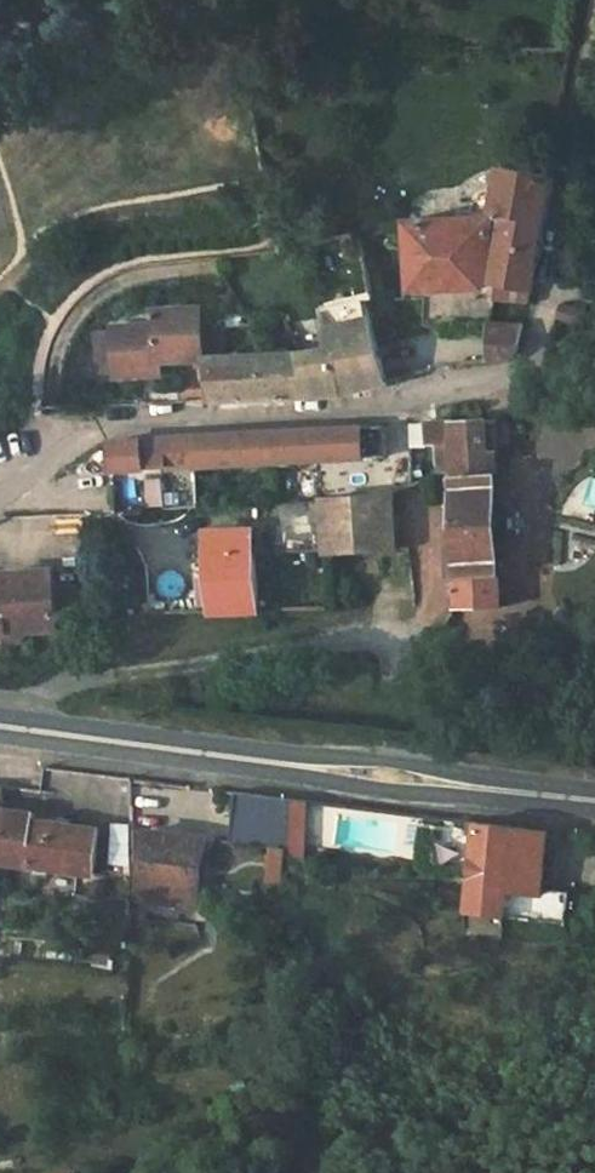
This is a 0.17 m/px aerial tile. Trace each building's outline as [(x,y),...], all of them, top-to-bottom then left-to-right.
[(554,178),(504,168),(500,192),(496,212),(508,214),(497,280),(533,287),(537,267),(554,178)] [(473,207),(471,217),(495,215),(496,212),(500,192),(495,191),(491,192),(485,194),(478,199),(473,207)] [(471,217),(411,221),(415,289),(488,286),(499,215),(495,215),(471,217)] [(533,287),(497,280),(494,299),(530,303),(533,287)] [(366,300),(322,311),(327,327),(371,317),(366,300)] [(158,325),(114,327),(114,330),(116,372),(116,375),(161,374),(161,361),(204,359),(204,353),(203,330),(202,310),(202,307),(157,308),(158,325)] [(216,309),(202,310),(203,330),(217,329),(216,309)] [(289,354),(204,356),(214,400),(229,400),(297,397),(343,394),(387,382),(371,317),(327,327),(332,349),(289,354)] [(521,324),(491,323),(489,361),(512,359),(520,349),(525,325),(521,324)] [(217,329),(203,330),(204,353),(224,352),(224,328),(217,329)] [(114,330),(99,331),(101,372),(116,372),(114,330)] [(498,419),(485,420),(486,454),(497,453),(500,453),(499,445),(498,445),(497,429),(499,429),(498,423),(498,419)] [(485,420),(424,424),(424,444),(437,445),(437,474),(454,466),(456,465),(456,455),(486,454),(485,420)] [(510,423),(498,423),(499,429),(497,429),(498,445),(499,445),(511,445),(510,423)] [(359,458),(358,427),(304,430),(203,435),(111,441),(113,470),(359,458)] [(486,454),(456,455),(456,465),(454,466),(455,506),(457,578),(457,606),(501,604),(497,453),(486,454)] [(341,486),(410,484),(410,468),(340,469),(341,486)] [(338,498),(324,499),(324,550),(397,548),(394,494),(394,493),(338,498)] [(324,499),(282,503),(284,543),(284,551),(324,550),(324,499)] [(455,506),(448,506),(449,578),(457,578),(455,506)] [(253,528),(209,529),(214,612),(257,610),(253,528)] [(53,569),(1,572),(2,581),(0,581),(0,630),(5,630),(7,636),(9,638),(13,640),(17,640),(20,639),(23,636),(26,631),(58,628),(53,569)] [(98,829),(70,825),(43,821),(34,820),(35,813),(5,809),(4,781),(0,781),(0,861),(93,873),(98,829)] [(288,838),(292,799),(238,793),(233,831),(288,838)] [(70,825),(71,818),(44,814),(43,821),(70,825)] [(546,831),(470,821),(468,833),(471,833),(477,834),(471,873),(469,893),(466,911),(502,916),(506,890),(538,894),(539,887),(546,831)] [(196,908),(205,838),(147,831),(139,901),(196,908)] [(477,834),(471,833),(466,873),(471,873),(477,834)] [(267,845),(264,879),(281,881),(285,846),(267,845)] [(469,893),(444,883),(437,899),(466,911),(469,893)] [(506,890),(502,916),(564,924),(568,890),(539,887),(538,894),(506,890)] [(20,997),(23,981),(6,978),(3,994),(20,997)] [(32,1000),(35,982),(23,979),(23,981),(20,997),(32,1000)] [(145,1047),(130,1048),(131,1068),(145,1067),(145,1047)]
